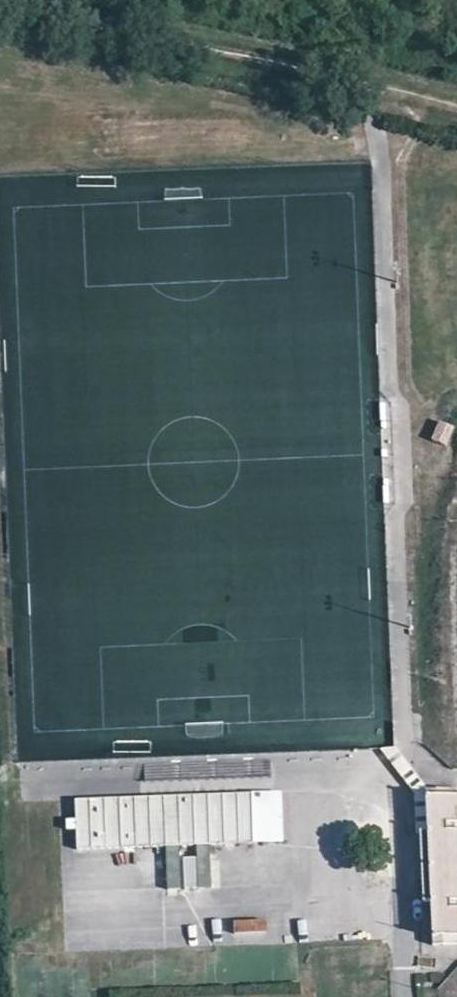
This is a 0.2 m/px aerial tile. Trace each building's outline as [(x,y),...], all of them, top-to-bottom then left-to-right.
[(448,445),(453,425),(437,422),(432,441),(448,445)] [(448,794),(448,787),(425,788),(432,945),(455,944),(455,937),(456,937),(456,794),(448,794)] [(282,791),(74,798),(75,849),(166,846),(167,889),(216,887),(215,853),(183,854),(183,846),(283,842),(282,791)] [(234,932),(265,932),(265,919),(234,919),(234,932)]
